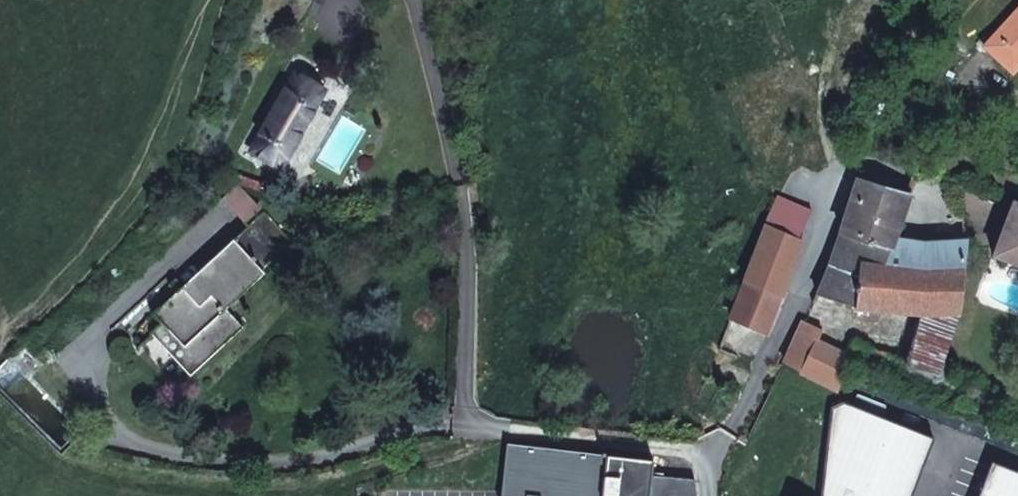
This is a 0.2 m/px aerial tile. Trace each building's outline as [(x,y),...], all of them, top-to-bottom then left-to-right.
[(1017,66),(1017,9),(984,46),(1012,72),(1017,66)] [(323,94),(293,76),(250,151),(279,168),(323,94)] [(895,191),(867,183),(857,180),(846,215),(841,232),(890,247),(891,242),(909,195),(895,191)] [(260,207),(243,188),(227,204),(244,223),(260,207)] [(799,239),(812,210),(779,195),(768,219),(744,280),(781,296),(804,241),(799,239)] [(1014,202),(994,255),(1017,264),(1017,203),(1014,202)] [(264,212),(154,314),(164,324),(159,329),(193,365),(237,323),(238,323),(225,310),(263,274),(260,270),(291,241),(264,212)] [(881,270),(890,247),(841,232),(816,293),(855,306),(921,312),(957,315),(962,273),(881,270)] [(937,245),(922,246),(891,242),(890,247),(881,270),(962,273),(965,244),(937,245)] [(781,296),(744,280),(730,315),(766,332),(781,296)] [(936,374),(957,315),(921,312),(910,364),(936,374)] [(834,349),(816,341),(821,330),(803,321),(785,363),(838,390),(846,373),(855,342),(838,336),(834,349)] [(242,328),(237,323),(193,365),(159,329),(157,326),(150,333),(190,376),(242,328)] [(843,402),(831,405),(821,495),(911,495),(934,438),(843,402)] [(507,443),(502,492),(502,495),(696,495),(694,479),(651,475),(652,460),(507,443)]
